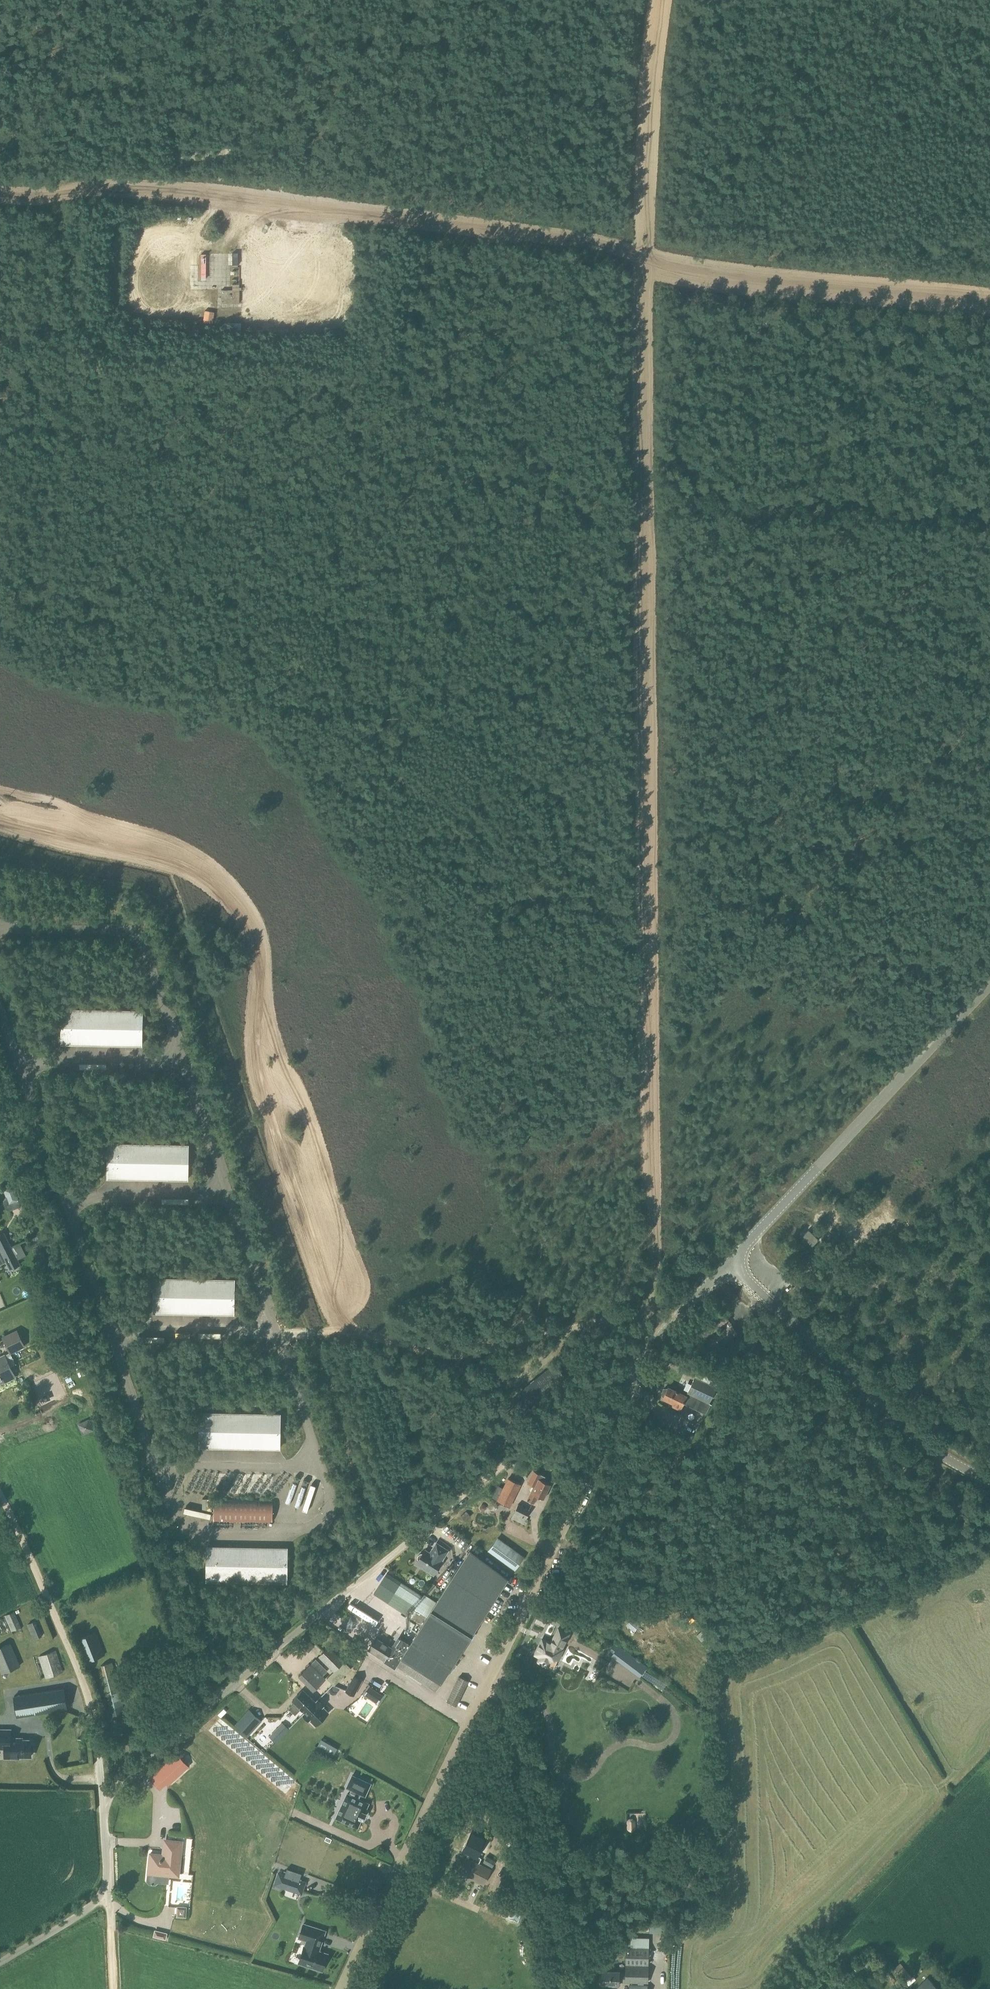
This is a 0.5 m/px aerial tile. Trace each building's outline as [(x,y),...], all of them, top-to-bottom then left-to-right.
[(221,290),(221,303),(239,303),(239,290),(241,290),(241,288),(239,288),(239,285),(232,285),(232,290),(221,290)] [(62,1009),(61,1045),(143,1046),(143,1011),(62,1009)] [(108,1143),(107,1179),(189,1180),(189,1145),(108,1143)] [(14,1186),(4,1190),(9,1205),(20,1200),(14,1186)] [(810,1231),(803,1237),(813,1247),(819,1241),(810,1231)] [(0,1236),(0,1248),(1,1250),(11,1246),(6,1234),(0,1236)] [(10,1240),(13,1247),(23,1244),(20,1236),(10,1240)] [(17,1258),(11,1246),(1,1250),(7,1263),(17,1258)] [(41,1272),(44,1283),(50,1281),(47,1270),(41,1272)] [(153,1278),(153,1314),(235,1315),(235,1279),(153,1278)] [(724,1313),(699,1328),(704,1338),(725,1325),(727,1328),(706,1341),(711,1350),(738,1335),(724,1313)] [(17,1330),(1,1337),(10,1355),(25,1347),(17,1330)] [(4,1382),(4,1383),(16,1377),(5,1355),(0,1357),(0,1383),(4,1382)] [(554,1363),(517,1394),(528,1409),(566,1378),(554,1363)] [(661,1390),(658,1396),(661,1399),(661,1400),(671,1404),(670,1407),(678,1410),(681,1404),(695,1411),(699,1401),(707,1404),(714,1388),(692,1378),(685,1394),(684,1398),(665,1390),(661,1390)] [(200,1412),(199,1448),(280,1449),(281,1414),(200,1412)] [(553,1485),(551,1484),(552,1483),(548,1481),(547,1482),(545,1481),(547,1477),(536,1471),(530,1484),(536,1487),(530,1500),(536,1503),(540,1496),(546,1499),(553,1485)] [(499,1492),(496,1498),(500,1500),(500,1501),(512,1507),(523,1485),(511,1478),(503,1494),(499,1492)] [(214,1500),(214,1521),(273,1522),(273,1501),(214,1500)] [(519,1504),(514,1515),(526,1521),(531,1510),(519,1504)] [(503,1533),(510,1513),(494,1506),(486,1527),(503,1533)] [(451,1537),(462,1542),(464,1538),(454,1532),(451,1537)] [(499,1538),(489,1552),(514,1570),(524,1556),(499,1538)] [(418,1562),(416,1565),(433,1577),(442,1563),(441,1563),(447,1553),(436,1545),(431,1552),(432,1552),(430,1556),(424,1552),(422,1555),(420,1556),(418,1557),(417,1560),(418,1562)] [(207,1546),(206,1582),(287,1583),(288,1548),(207,1546)] [(404,1582),(397,1593),(417,1607),(415,1610),(427,1618),(413,1641),(453,1667),(510,1577),(472,1549),(438,1601),(426,1594),(425,1596),(404,1582)] [(428,1588),(433,1579),(429,1577),(423,1586),(428,1588)] [(14,1612),(5,1616),(12,1635),(22,1631),(14,1612)] [(630,1619),(625,1626),(634,1633),(639,1627),(630,1619)] [(36,1621),(28,1625),(34,1640),(42,1637),(36,1621)] [(542,1639),(535,1654),(540,1656),(538,1661),(548,1666),(552,1656),(558,1659),(563,1649),(561,1648),(563,1644),(564,1644),(569,1633),(559,1628),(553,1639),(556,1640),(554,1645),(542,1639)] [(219,1629),(206,1629),(206,1638),(219,1637),(219,1629)] [(96,1632),(76,1639),(85,1663),(106,1655),(96,1632)] [(378,1637),(370,1649),(386,1659),(386,1660),(396,1666),(397,1665),(438,1690),(453,1667),(413,1641),(402,1634),(393,1647),(378,1637)] [(0,1647),(0,1672),(1,1675),(21,1667),(12,1643),(0,1647)] [(351,1669),(329,1646),(319,1656),(328,1665),(334,1672),(327,1678),(335,1686),(351,1669)] [(619,1646),(613,1654),(634,1670),(635,1668),(641,1673),(638,1677),(654,1689),(661,1680),(646,1668),(644,1670),(637,1665),(640,1662),(619,1646)] [(56,1651),(38,1656),(46,1679),(64,1673),(56,1651)] [(319,1657),(299,1676),(314,1691),(326,1679),(323,1676),(331,1669),(319,1657)] [(355,1675),(346,1691),(355,1696),(364,1679),(355,1675)] [(460,1676),(449,1700),(458,1705),(470,1681),(460,1676)] [(369,1687),(364,1694),(378,1703),(383,1695),(369,1687)] [(17,1716),(67,1708),(64,1688),(14,1696),(17,1716)] [(296,1702),(289,1708),(296,1715),(302,1708),(305,1711),(315,1701),(303,1689),(293,1699),(296,1702)] [(315,1701),(305,1711),(317,1723),(327,1713),(330,1716),(335,1711),(322,1698),(317,1703),(315,1701)] [(250,1710),(244,1716),(250,1721),(245,1726),(250,1732),(261,1720),(255,1714),(255,1715),(250,1710)] [(283,1722),(276,1730),(282,1736),(290,1729),(283,1722)] [(31,1756),(31,1753),(33,1751),(33,1745),(31,1743),(31,1740),(18,1740),(18,1738),(10,1738),(10,1730),(0,1729),(0,1748),(5,1749),(5,1758),(19,1758),(19,1756),(31,1756)] [(129,1729),(119,1731),(121,1740),(131,1737),(129,1729)] [(321,1740),(317,1748),(333,1756),(337,1748),(321,1740)] [(166,1758),(147,1775),(160,1789),(166,1784),(168,1785),(180,1774),(166,1758)] [(365,1814),(369,1805),(359,1801),(361,1795),(366,1797),(371,1786),(353,1777),(348,1789),(355,1793),(353,1798),(349,1796),(338,1819),(358,1828),(362,1820),(364,1821),(367,1814),(365,1814)] [(471,1831),(463,1849),(471,1853),(478,1856),(487,1839),(471,1831)] [(148,1874),(147,1880),(150,1884),(156,1884),(160,1882),(160,1875),(181,1877),(184,1840),(164,1838),(163,1853),(150,1852),(148,1874)] [(471,1853),(461,1871),(483,1881),(490,1869),(475,1861),(478,1856),(471,1853)] [(492,1866),(496,1861),(487,1856),(484,1861),(492,1866)] [(274,1884),(296,1891),(300,1879),(278,1872),(274,1884)] [(500,1878),(497,1886),(508,1891),(512,1884),(500,1878)] [(502,1903),(498,1913),(522,1922),(526,1912),(502,1903)] [(175,1908),(174,1914),(177,1915),(177,1917),(187,1917),(188,1906),(178,1906),(178,1908),(175,1908)] [(650,1920),(650,1931),(661,1931),(662,1920),(650,1920)] [(303,1923),(299,1937),(307,1940),(305,1946),(304,1945),(301,1954),(305,1956),(302,1964),(322,1970),(327,1953),(317,1949),(318,1944),(321,1944),(325,1930),(303,1923)] [(155,1930),(153,1936),(170,1940),(171,1934),(155,1930)] [(627,1948),(627,1965),(649,1965),(649,1949),(627,1948)] [(856,1962),(848,1971),(859,1982),(868,1973),(856,1962)] [(901,1963),(894,1968),(905,1983),(912,1977),(901,1963)] [(603,1971),(603,1984),(619,1985),(620,1982),(648,1983),(649,1967),(627,1967),(627,1973),(620,1972),(603,1971)] [(927,1977),(916,1988),(939,1988),(927,1977)]
